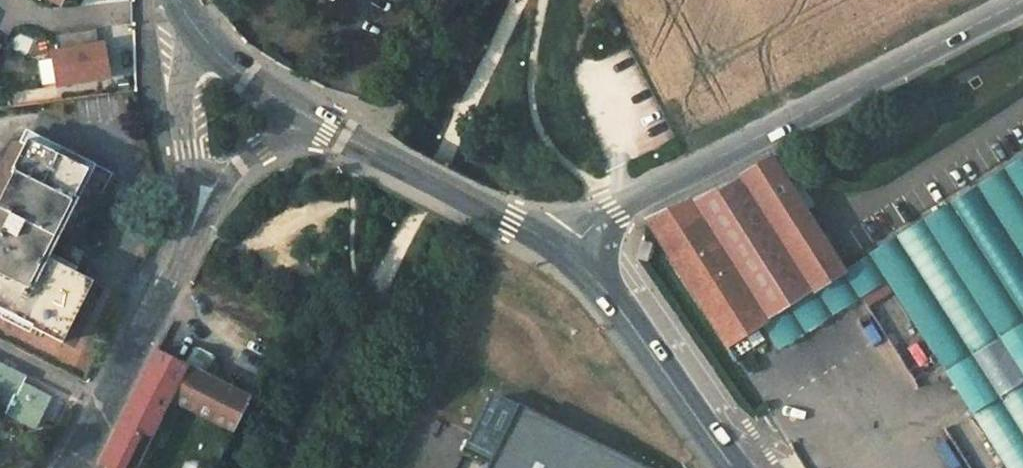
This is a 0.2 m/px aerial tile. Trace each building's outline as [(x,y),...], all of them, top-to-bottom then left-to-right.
[(59,37),(61,53),(52,54),(57,84),(109,76),(104,42),(98,43),(96,32),(59,37)] [(34,325),(33,327),(62,343),(93,282),(76,273),(79,265),(69,259),(108,184),(27,141),(10,174),(14,175),(0,203),(0,308),(34,325)] [(763,322),(843,270),(771,156),(742,174),(648,219),(729,345),(763,322)] [(843,270),(763,322),(779,350),(886,281),(946,373),(1022,323),(1022,157),(843,270)] [(917,342),(905,348),(916,369),(927,363),(917,342)] [(241,393),(203,373),(213,357),(194,346),(186,365),(168,399),(233,433),(255,391),(246,387),(241,393)] [(168,399),(186,365),(156,350),(100,459),(106,462),(103,467),(132,467),(168,399)] [(13,411),(10,416),(39,429),(52,403),(24,389),(27,383),(0,370),(0,405),(13,411)] [(972,412),(1008,467),(1022,467),(1022,380),(972,412)] [(521,414),(494,402),(477,437),(467,458),(489,467),(495,467),(521,414)] [(521,414),(495,467),(636,467),(521,414)]
